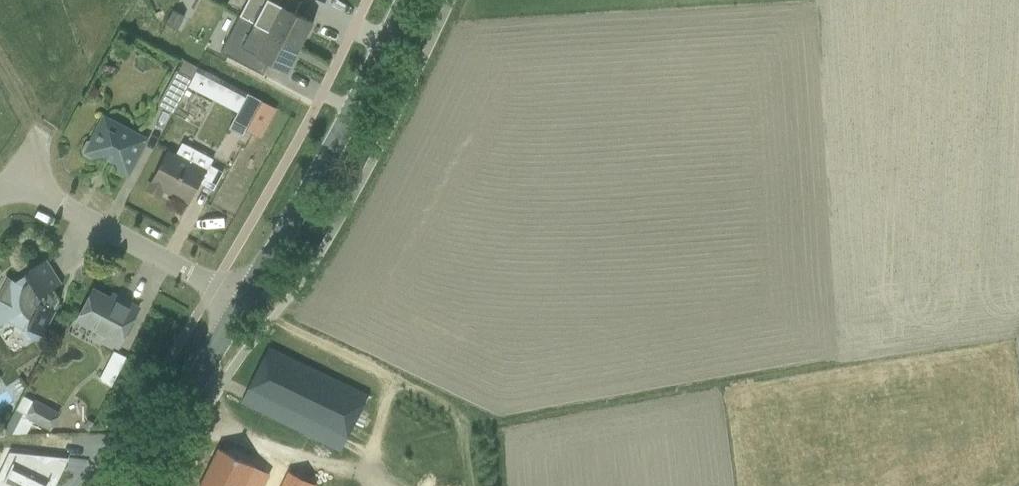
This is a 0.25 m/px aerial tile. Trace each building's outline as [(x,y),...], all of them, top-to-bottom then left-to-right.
[(299,48),(312,23),(294,14),(300,3),(294,0),(247,0),(238,16),(299,48)] [(219,53),(261,75),(268,63),(286,72),(299,48),(238,16),(219,53)] [(157,106),(173,114),(197,68),(181,59),(157,106)] [(191,88),(211,99),(218,85),(198,74),(191,88)] [(231,85),(222,100),(238,109),(228,129),(243,137),(245,132),(261,101),(231,85)] [(286,115),(261,101),(245,132),(254,136),(266,115),(282,124),(286,115)] [(102,114),(89,140),(85,142),(80,151),(82,156),(90,161),(102,157),(115,164),(117,170),(127,175),(147,138),(102,114)] [(167,150),(146,190),(159,197),(162,190),(188,204),(211,160),(181,144),(176,155),(167,150)] [(7,322),(25,331),(33,342),(41,335),(54,310),(53,309),(59,299),(53,289),(61,284),(46,260),(24,274),(25,276),(15,282),(5,276),(0,286),(0,326),(7,322)] [(93,290),(75,322),(101,336),(100,338),(117,347),(138,308),(122,300),(119,304),(93,290)] [(382,405),(268,348),(240,403),(339,452),(353,424),(368,432),(382,405)] [(113,352),(97,382),(110,388),(125,358),(113,352)] [(2,435),(26,434),(32,423),(49,432),(60,413),(34,399),(33,402),(23,397),(2,435)] [(269,475),(218,449),(200,485),(264,485),(269,475)] [(45,463),(26,454),(9,452),(0,470),(0,473),(6,476),(1,485),(50,485),(51,484),(55,485),(62,471),(45,463)] [(297,468),(288,485),(335,485),(297,468)]
